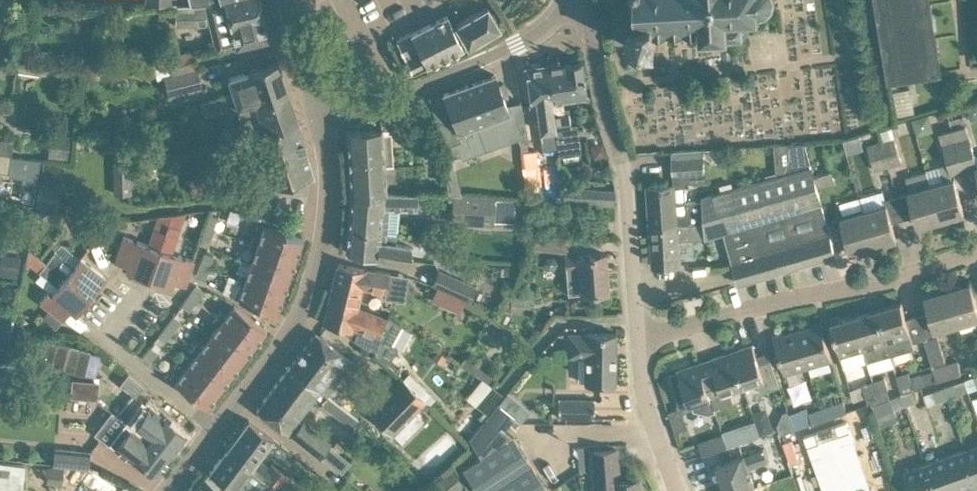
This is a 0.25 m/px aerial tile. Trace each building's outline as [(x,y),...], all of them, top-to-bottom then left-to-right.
[(248,43),(268,39),(264,21),(259,0),(223,0),(221,1),(204,5),(190,5),(176,5),(177,24),(209,24),(215,51),(248,43)] [(633,10),(636,10),(637,21),(627,22),(631,47),(656,44),(655,33),(698,31),(698,40),(703,39),(702,38),(709,38),(709,42),(720,42),(720,38),(727,37),(727,38),(729,38),(729,36),(744,35),(744,33),(745,31),(748,28),(749,27),(749,24),(747,21),(746,18),(759,18),(759,14),(767,12),(774,5),(775,0),(632,0),(633,10)] [(889,79),(896,78),(939,71),(936,51),(931,52),(929,39),(934,38),(930,18),(926,19),(923,5),(928,4),(927,0),(876,0),(889,79)] [(455,24),(468,45),(499,26),(487,5),(455,24)] [(396,40),(412,72),(463,47),(447,15),(396,40)] [(168,54),(173,72),(198,66),(193,49),(168,54)] [(546,64),(557,143),(559,155),(581,152),(577,122),(570,123),(569,112),(565,112),(562,98),(586,95),(581,59),(546,64)] [(232,92),(202,102),(206,114),(237,107),(251,104),(256,103),(289,93),(278,61),(247,71),(248,72),(228,78),(232,92)] [(536,146),(557,143),(546,64),(525,67),(528,87),(530,103),(540,102),(542,115),(538,116),(540,129),(534,130),(536,146)] [(198,66),(173,72),(164,74),(169,94),(202,86),(198,66)] [(444,96),(431,101),(430,98),(428,98),(449,158),(458,155),(460,159),(517,139),(518,141),(526,139),(519,99),(506,104),(503,94),(507,92),(504,82),(499,84),(495,74),(443,93),(444,96)] [(896,89),(899,111),(915,108),(912,86),(896,89)] [(242,123),(247,137),(264,132),(264,131),(298,120),(289,93),(256,103),(251,104),(256,118),(242,123)] [(247,137),(255,163),(306,150),(298,120),(264,131),(264,132),(247,137)] [(964,168),(976,164),(976,162),(966,124),(952,128),(964,168)] [(884,140),(881,141),(889,166),(902,162),(892,126),(881,130),(884,140)] [(382,127),(346,130),(350,194),(385,193),(386,193),(382,127)] [(952,128),(939,132),(951,172),(964,168),(952,128)] [(48,155),(66,158),(69,135),(51,133),(48,155)] [(848,149),(863,148),(862,134),(847,135),(848,149)] [(11,153),(13,141),(0,139),(0,152),(11,153)] [(787,142),(789,168),(810,162),(809,157),(805,141),(787,142)] [(889,166),(881,141),(869,144),(876,169),(889,166)] [(306,150),(255,163),(254,163),(261,184),(276,179),(278,186),(313,175),(306,150)] [(521,151),(522,166),(537,165),(537,150),(521,151)] [(41,173),(42,159),(11,155),(11,153),(0,152),(0,171),(10,173),(10,169),(41,173)] [(647,186),(650,226),(693,223),(692,205),(697,200),(686,201),(685,181),(706,180),(706,176),(704,155),(672,157),(674,180),(674,184),(647,186)] [(41,173),(37,199),(57,204),(61,190),(56,188),(61,160),(43,157),(41,173)] [(114,160),(114,193),(130,193),(129,159),(114,160)] [(130,167),(134,182),(147,178),(142,163),(130,167)] [(703,200),(706,235),(725,230),(740,283),(837,254),(811,165),(703,197),(704,200),(703,200)] [(831,166),(817,171),(822,185),(835,181),(831,166)] [(931,183),(927,170),(906,176),(910,190),(908,190),(918,225),(941,218),(931,183)] [(217,173),(189,178),(193,200),(221,194),(217,173)] [(954,177),(931,183),(941,218),(964,211),(954,177)] [(457,179),(447,179),(448,194),(453,193),(461,194),(457,179)] [(563,200),(614,204),(615,189),(565,187),(563,200)] [(860,195),(864,209),(874,244),(897,237),(883,189),(860,195)] [(350,196),(348,227),(396,232),(399,207),(416,207),(416,206),(427,207),(428,193),(417,193),(386,193),(385,193),(350,194),(350,196)] [(453,193),(451,221),(493,224),(495,196),(461,194),(453,193)] [(691,236),(706,235),(703,200),(697,200),(692,205),(693,223),(650,226),(653,265),(680,263),(679,230),(690,229),(691,236)] [(67,206),(65,216),(73,218),(85,245),(99,238),(86,210),(84,211),(82,209),(67,206)] [(874,244),(864,209),(841,216),(851,251),(874,244)] [(207,224),(215,227),(219,215),(211,212),(207,224)] [(173,280),(185,284),(193,259),(185,256),(171,251),(180,227),(166,222),(164,231),(148,277),(171,286),(173,280)] [(207,224),(200,242),(208,245),(215,227),(207,224)] [(254,234),(252,241),(296,257),(302,238),(264,225),(260,236),(254,234)] [(153,227),(147,243),(124,235),(115,260),(128,265),(126,270),(148,277),(164,231),(153,227)] [(396,232),(348,227),(346,250),(409,262),(410,246),(395,243),(396,232)] [(533,245),(565,250),(567,237),(535,233),(533,245)] [(256,248),(251,261),(289,275),(296,257),(252,241),(250,246),(256,248)] [(46,261),(91,295),(105,276),(80,256),(73,265),(55,250),(47,260),(46,261)] [(17,277),(21,256),(2,252),(0,263),(0,274),(17,277)] [(204,252),(200,264),(209,267),(213,255),(204,252)] [(578,254),(565,255),(566,267),(568,293),(607,290),(604,252),(578,254)] [(712,257),(688,258),(689,271),(713,269),(712,257)] [(70,309),(76,314),(91,295),(46,261),(39,271),(58,285),(51,293),(48,290),(40,301),(62,318),(70,309)] [(241,271),(239,278),(283,293),(289,275),(251,261),(247,273),(241,271)] [(337,263),(328,300),(347,304),(346,310),(356,312),(358,305),(359,305),(363,287),(382,290),(386,291),(389,272),(345,264),(337,263)] [(209,267),(200,264),(196,275),(204,278),(209,267)] [(475,285),(439,269),(432,283),(438,286),(465,298),(469,300),(475,285)] [(283,293),(239,278),(237,282),(243,284),(238,298),(276,312),(283,293)] [(948,288),(958,322),(976,317),(976,302),(971,281),(948,288)] [(197,285),(189,295),(196,300),(204,290),(197,285)] [(464,300),(465,298),(438,286),(432,300),(459,312),(464,300)] [(958,322),(948,288),(925,295),(935,329),(958,322)] [(511,310),(531,311),(531,295),(511,294),(511,310)] [(196,300),(189,295),(182,304),(189,310),(196,300)] [(328,300),(323,322),(342,327),(352,330),(353,329),(357,330),(353,338),(374,350),(387,362),(396,350),(390,346),(404,322),(391,313),(388,317),(359,305),(358,305),(356,312),(346,310),(347,304),(328,300)] [(901,301),(878,308),(891,353),(914,346),(901,301)] [(221,310),(217,316),(254,345),(266,328),(234,304),(226,314),(221,310)] [(878,308),(855,315),(868,360),(891,353),(878,308)] [(174,315),(166,325),(173,330),(180,321),(174,315)] [(831,322),(845,367),(868,360),(855,315),(831,322)] [(219,323),(210,335),(242,360),(254,345),(217,316),(214,320),(219,323)] [(821,323),(798,329),(808,365),(832,358),(821,323)] [(173,330),(166,325),(158,335),(165,340),(173,330)] [(808,365),(798,329),(774,336),(784,372),(808,365)] [(353,361),(315,331),(289,365),(319,388),(327,394),(353,361)] [(584,383),(614,383),(616,332),(599,331),(567,332),(567,357),(584,357),(584,383)] [(946,359),(938,333),(924,337),(932,363),(946,359)] [(198,341),(193,347),(230,375),(242,360),(210,335),(202,345),(198,341)] [(46,364),(85,373),(91,349),(52,339),(46,364)] [(753,342),(732,350),(744,384),(757,379),(761,392),(780,385),(771,358),(760,362),(753,342)] [(142,356),(149,361),(157,351),(150,346),(142,356)] [(195,354),(186,366),(218,390),(230,375),(193,347),(191,350),(195,354)] [(711,396),(715,407),(734,401),(730,389),(744,384),(732,350),(699,361),(711,396)] [(958,359),(943,364),(946,375),(962,371),(958,359)] [(711,396),(699,361),(678,368),(682,380),(673,383),(681,406),(691,402),(693,410),(708,413),(716,411),(715,407),(711,396)] [(946,375),(943,364),(933,367),(937,378),(946,375)] [(319,388),(289,365),(256,408),(286,431),(319,388)] [(218,390),(186,366),(179,375),(174,371),(170,377),(175,380),(174,381),(207,406),(218,390)] [(529,370),(529,384),(541,384),(541,370),(529,370)] [(911,376),(914,386),(926,382),(922,371),(911,376)] [(128,374),(113,394),(133,409),(124,422),(131,427),(139,433),(170,455),(184,437),(160,418),(150,411),(158,401),(139,387),(140,383),(128,374)] [(873,379),(877,391),(888,387),(884,375),(873,379)] [(100,396),(101,377),(74,376),(74,395),(100,396)] [(468,397),(476,404),(492,385),(484,378),(468,397)] [(371,412),(402,442),(425,418),(415,408),(424,399),(403,379),(371,412)] [(873,379),(862,383),(867,394),(877,391),(873,379)] [(955,382),(944,386),(948,396),(959,392),(955,382)] [(948,396),(944,386),(933,390),(937,400),(948,396)] [(877,391),(867,394),(869,400),(871,400),(872,404),(881,401),(877,391)] [(902,394),(901,394),(905,404),(914,401),(910,391),(902,394)] [(881,401),(872,404),(877,414),(905,404),(901,394),(891,397),(881,401)] [(321,404),(352,427),(358,419),(327,396),(321,404)] [(558,416),(594,416),(594,398),(558,398),(558,416)] [(832,403),(821,407),(824,418),(835,414),(847,410),(843,399),(832,403)] [(824,418),(821,407),(809,411),(813,421),(824,418)] [(781,433),(794,428),(788,409),(783,411),(777,424),(781,433)] [(462,468),(477,490),(550,490),(549,490),(513,435),(505,427),(488,414),(469,438),(481,456),(462,468)] [(248,419),(226,449),(251,467),(249,470),(260,477),(262,474),(267,478),(265,481),(274,487),(277,490),(285,478),(283,476),(285,473),(272,463),(270,465),(259,456),(273,437),(265,430),(248,419)] [(292,434),(320,457),(331,443),(303,420),(292,434)] [(849,490),(873,490),(872,489),(868,490),(853,447),(857,445),(848,421),(827,428),(849,490)] [(156,474),(170,455),(139,433),(131,427),(124,422),(109,441),(132,460),(134,457),(156,474)] [(740,427),(724,433),(728,445),(744,440),(740,427)] [(827,428),(806,436),(814,461),(818,459),(830,490),(849,490),(827,428)] [(699,441),(703,454),(728,445),(724,433),(699,441)] [(966,448),(976,478),(976,444),(966,448)] [(54,463),(89,466),(91,449),(55,445),(54,463)] [(714,464),(723,490),(757,490),(749,466),(768,459),(764,447),(744,454),(744,453),(733,457),(714,464)] [(592,490),(613,489),(613,490),(640,490),(639,478),(619,479),(617,448),(589,450),(592,490)] [(946,455),(957,487),(976,480),(976,478),(966,448),(946,455)] [(226,449),(209,471),(222,481),(235,488),(240,490),(271,490),(274,487),(265,481),(267,478),(262,474),(260,477),(249,470),(251,467),(226,449)] [(926,462),(936,490),(946,490),(957,487),(946,455),(926,462)] [(926,462),(905,470),(912,490),(936,490),(926,462)] [(47,480),(93,485),(95,470),(49,465),(47,480)] [(441,490),(454,490),(463,484),(450,468),(434,482),(441,490)] [(24,482),(36,490),(45,477),(33,469),(24,482)] [(205,477),(195,490),(225,490),(205,477)]
